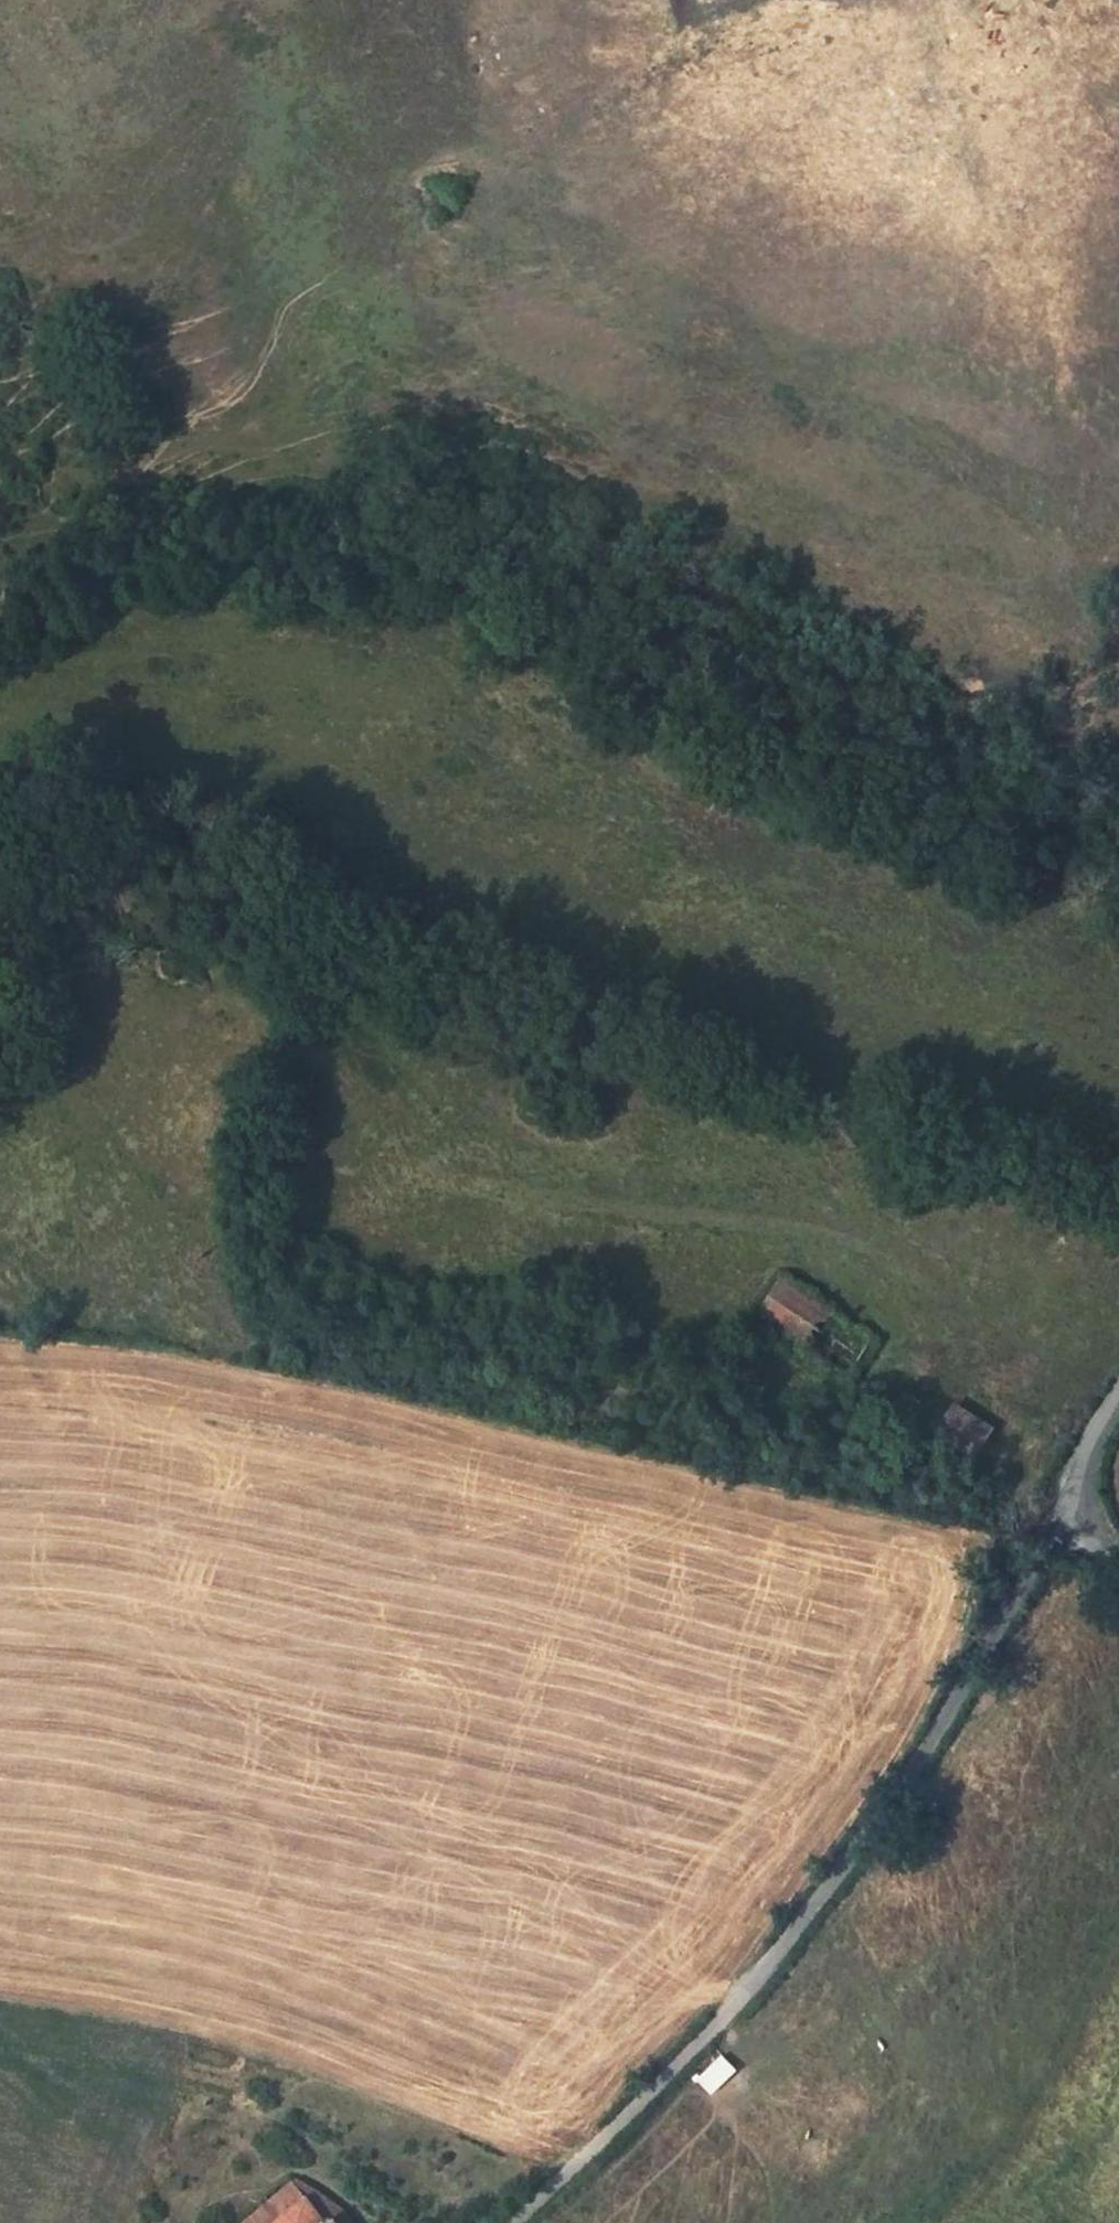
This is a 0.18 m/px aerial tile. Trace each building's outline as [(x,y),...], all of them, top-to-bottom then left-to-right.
[(831,1387),(852,1350),(763,1297),(742,1333),(831,1387)] [(954,1474),(969,1451),(930,1425),(915,1450),(954,1474)] [(333,2222),(313,2210),(304,2205),(280,2193),(244,2222),(333,2222)]
